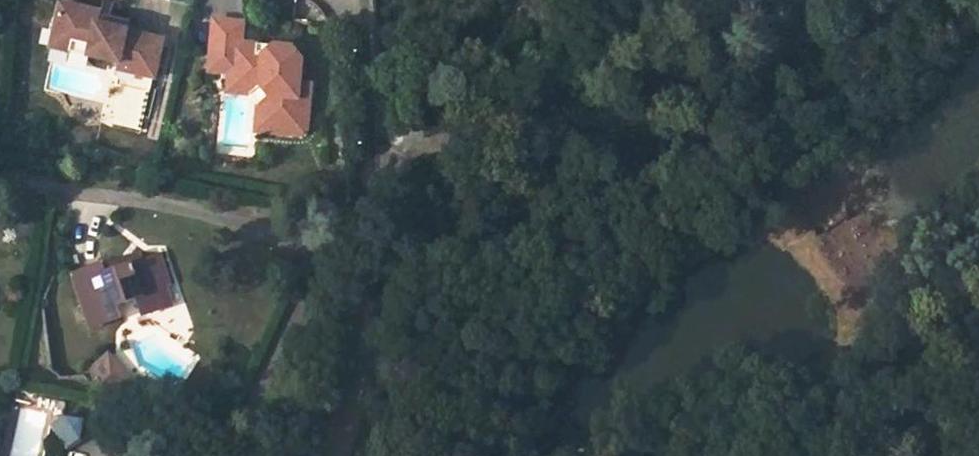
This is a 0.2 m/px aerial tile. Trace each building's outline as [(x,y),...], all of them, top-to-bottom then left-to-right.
[(67,5),(57,3),(55,13),(67,5)] [(115,69),(152,77),(161,39),(125,31),(127,24),(96,17),(97,12),(67,5),(55,13),(50,32),(70,36),(68,42),(88,46),(86,56),(117,63),(115,69)] [(241,23),(211,20),(206,71),(226,73),(225,82),(257,85),(267,96),(263,132),(299,135),(305,130),(308,103),(303,98),(297,97),(298,83),(301,59),(292,48),(271,46),(260,55),(238,53),(239,43),(241,23)] [(47,47),(86,56),(88,46),(68,42),(70,36),(50,32),(47,47)] [(260,55),(271,46),(239,43),(238,53),(260,55)] [(257,85),(225,82),(224,92),(247,94),(256,105),(253,131),(263,132),(267,96),(257,85)] [(308,103),(309,84),(298,83),(297,97),(303,98),(308,103)] [(172,303),(166,285),(171,283),(161,255),(141,262),(135,257),(130,266),(106,274),(103,265),(73,276),(91,327),(140,309),(141,314),(172,303)] [(98,378),(111,366),(117,372),(121,367),(109,353),(84,375),(91,383),(98,378)] [(138,386),(121,367),(117,372),(111,366),(98,378),(115,397),(125,398),(138,386)] [(59,420),(57,443),(79,445),(82,422),(59,420)]
